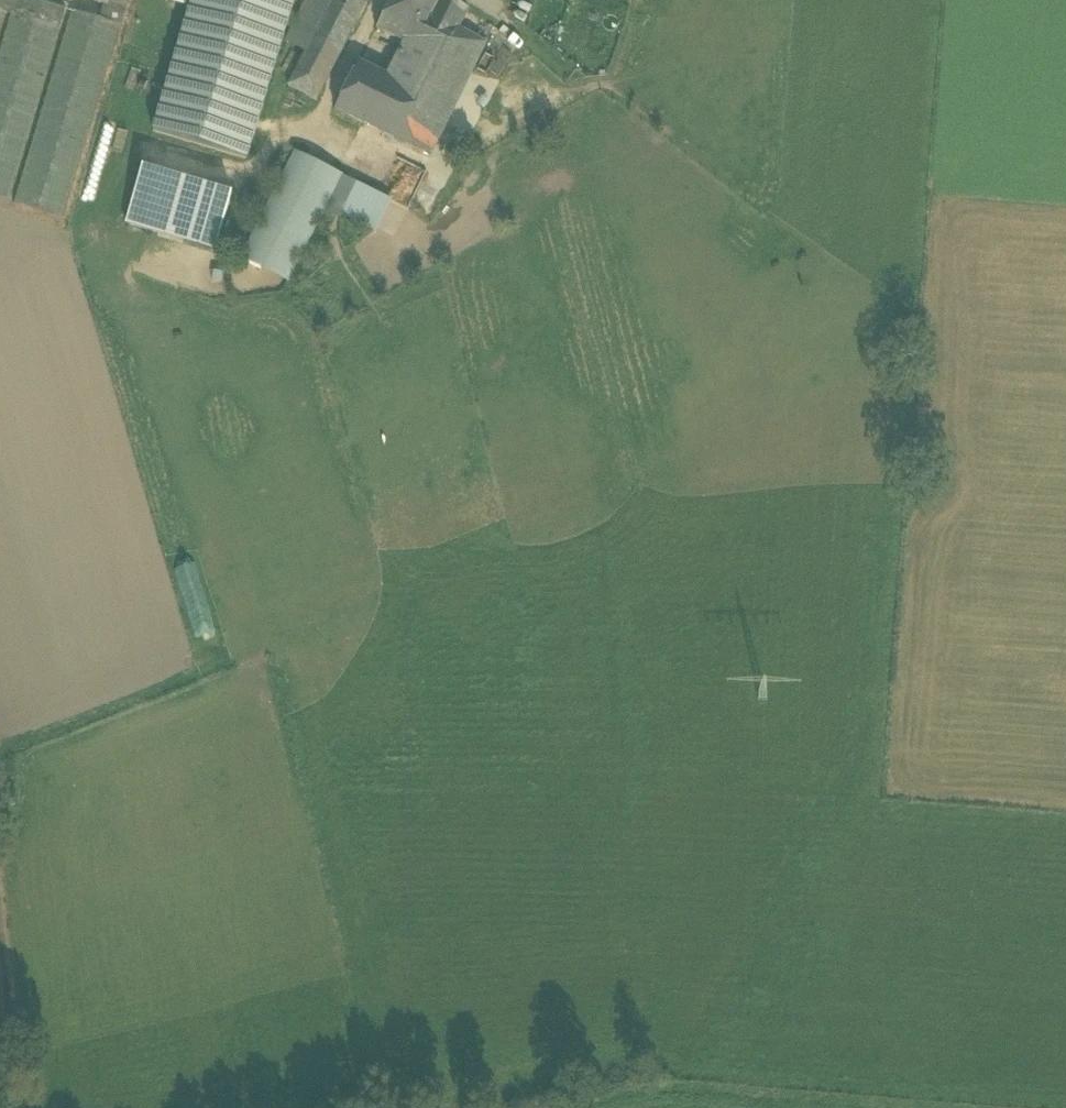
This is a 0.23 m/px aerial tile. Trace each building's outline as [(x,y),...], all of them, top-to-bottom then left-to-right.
[(4,13),(11,15),(0,51),(0,200),(8,202),(66,10),(35,0),(0,0),(0,27),(4,13)] [(98,4),(104,6),(100,20),(121,26),(128,0),(100,0),(98,4)] [(154,133),(246,160),(294,0),(193,0),(154,133)] [(288,87),(316,101),(358,18),(355,16),(363,0),(333,0),(288,87)] [(377,30),(404,44),(411,47),(427,15),(440,22),(450,2),(446,0),(393,0),(377,30)] [(440,22),(427,15),(411,47),(404,44),(387,78),(360,64),(336,111),(429,158),(486,44),(459,30),(469,12),(450,2),(440,22)] [(100,20),(71,11),(14,204),(63,219),(121,26),(100,20)] [(295,154),(241,260),(288,284),(342,177),(295,154)] [(142,171),(127,223),(215,250),(231,198),(142,171)]
